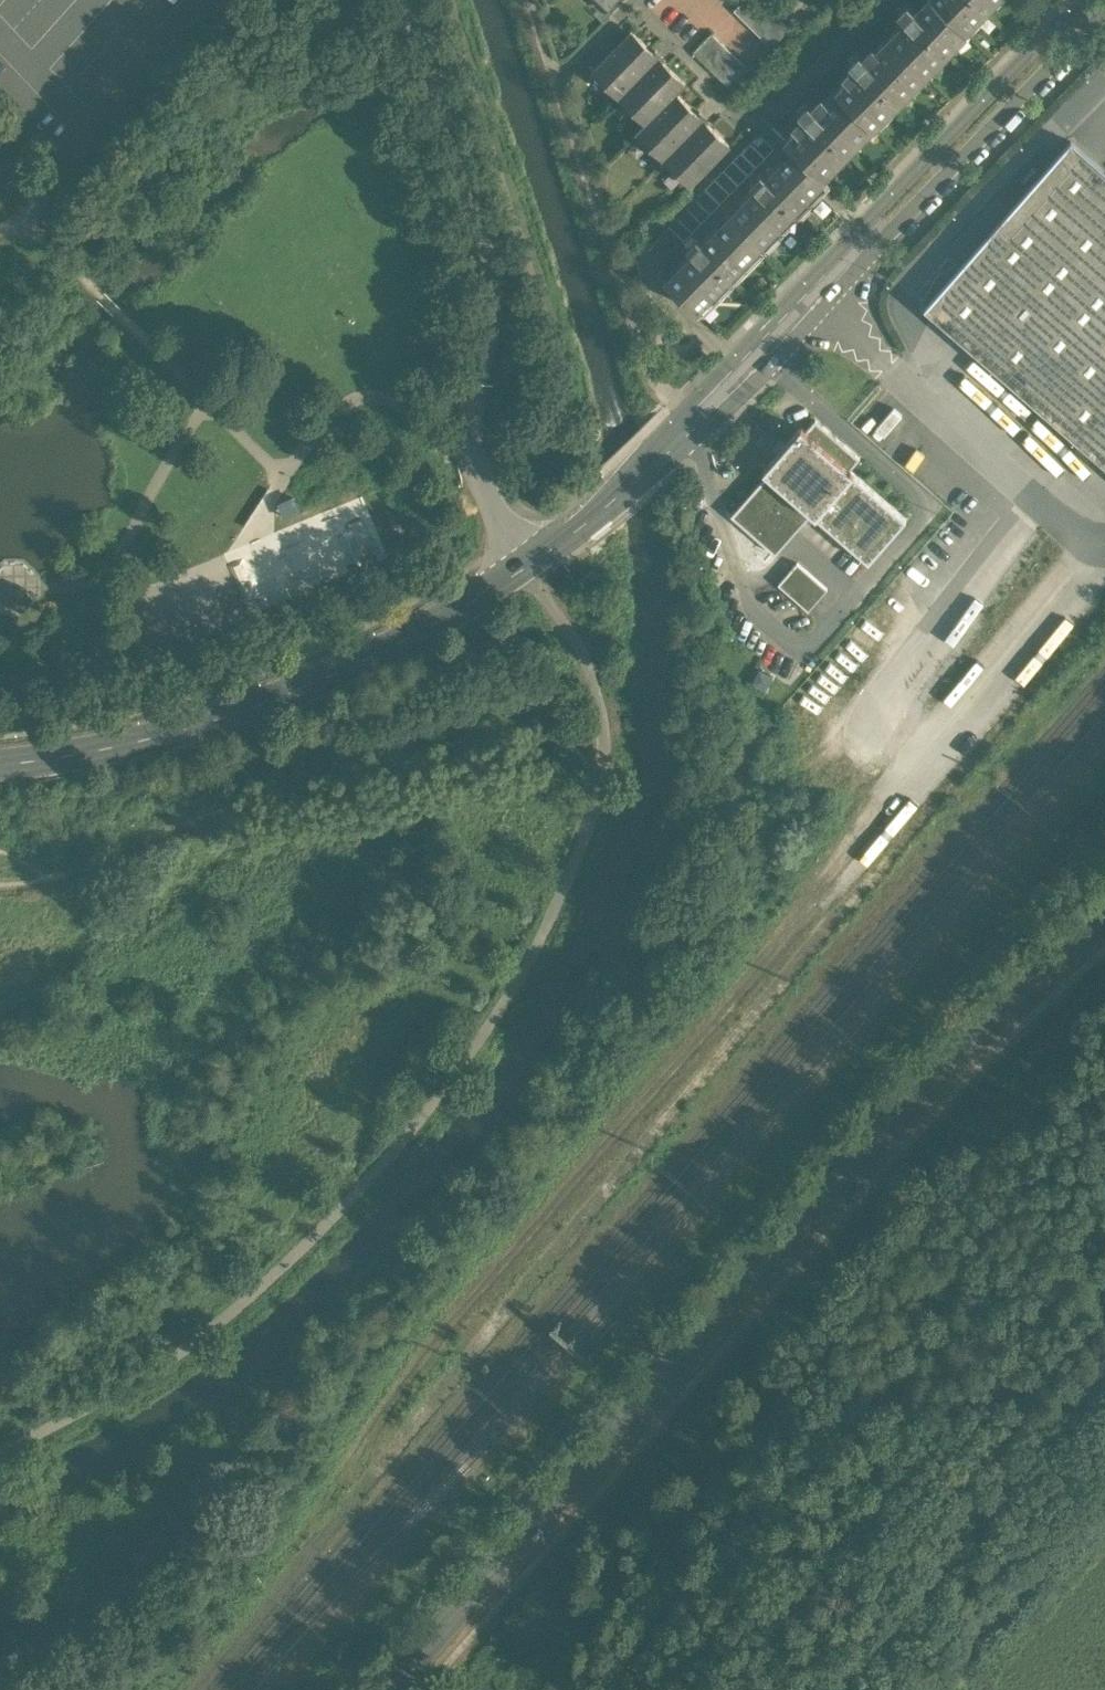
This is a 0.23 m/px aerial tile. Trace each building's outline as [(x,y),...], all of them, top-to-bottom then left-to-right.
[(761,0),(744,0),(734,10),(772,47),(790,28),(761,0)] [(825,99),(822,96),(812,106),(808,103),(799,112),(806,119),(785,140),(792,147),(824,178),(999,0),(929,0),(918,11),(907,1),(898,10),(905,17),(876,47),(873,44),(863,54),(859,50),(850,60),(856,67),(825,99)] [(630,31),(593,68),(647,121),(675,93),(684,84),(630,31)] [(712,33),(694,51),(731,88),(750,70),(712,33)] [(647,121),(638,130),(691,182),(728,145),(675,93),(647,121)] [(1071,140),(923,308),(1104,468),(1104,170),(1071,140)] [(824,178),(792,147),(787,152),(765,175),(761,171),(751,181),(755,185),(740,200),(742,203),(732,214),(729,211),(728,212),(766,250),(768,249),(762,243),(778,227),(780,229),(794,215),(797,219),(799,216),(796,213),(815,193),(819,196),(825,190),(830,185),(824,178)] [(716,225),(701,240),(697,236),(687,246),(692,251),(677,266),(680,268),(668,280),(665,277),(664,278),(699,312),(701,311),(699,309),(715,292),(717,294),(730,280),(734,284),(736,282),(732,278),(746,264),(744,262),(760,246),(765,251),(766,250),(728,212),(727,214),(729,216),(718,227),(716,225)] [(859,457),(815,418),(805,430),(849,469),(859,457)] [(805,430),(801,426),(764,469),(768,473),(812,511),(816,515),(853,472),(849,469),(805,430)] [(906,518),(853,472),(816,515),(868,561),(906,518)] [(812,511),(768,473),(731,514),(775,553),(812,511)] [(827,588),(797,562),(778,583),(808,609),(827,588)] [(786,708),(815,734),(850,695),(821,669),(786,708)]
